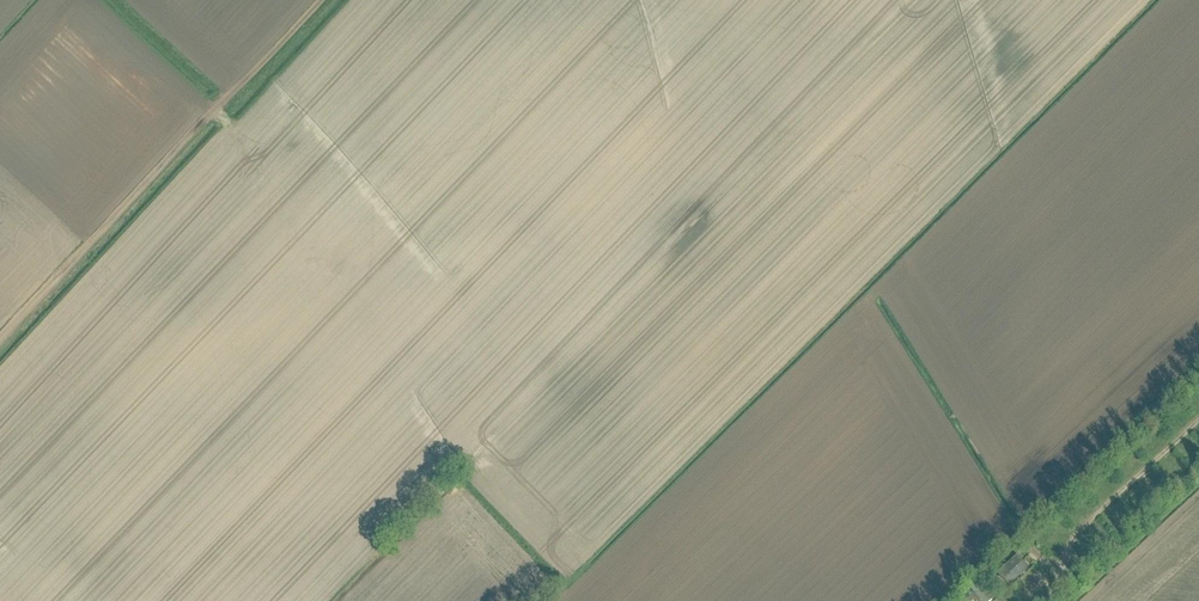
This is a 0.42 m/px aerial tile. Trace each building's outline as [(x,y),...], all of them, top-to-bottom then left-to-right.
[(1008,587),(1028,568),(1016,556),(996,575),(1008,587)]
